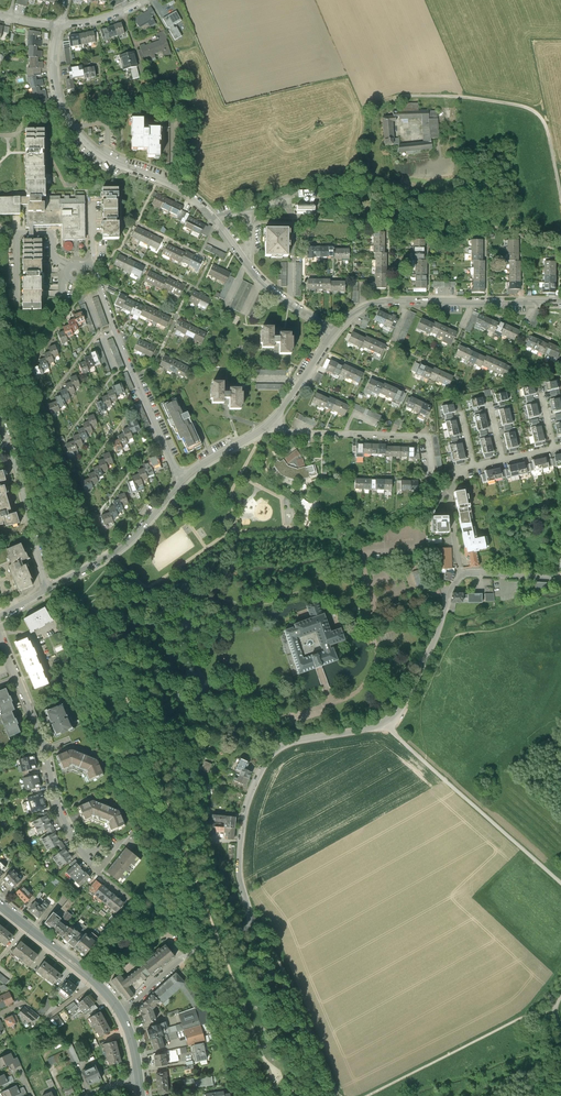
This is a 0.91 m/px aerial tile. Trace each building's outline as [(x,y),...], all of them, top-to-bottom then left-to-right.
[(150,6),(152,9),(155,15),(159,13),(154,4),(150,6)] [(149,13),(138,19),(138,17),(134,19),(139,28),(147,23),(150,28),(156,25),(151,17),(155,15),(151,8),(147,10),(149,13)] [(176,11),(163,19),(168,29),(169,28),(171,30),(170,31),(175,40),(182,37),(176,27),(175,28),(173,26),(181,21),(176,11)] [(114,25),(114,26),(117,36),(124,34),(121,23),(114,25)] [(108,28),(108,29),(111,39),(118,37),(117,36),(114,26),(108,28)] [(108,29),(100,31),(104,42),(111,39),(108,29)] [(26,41),(26,47),(29,47),(36,48),(41,48),(41,41),(35,40),(36,37),(40,37),(40,32),(28,31),(27,41),(26,41)] [(86,32),(87,33),(88,43),(95,42),(95,40),(94,33),(94,31),(86,32)] [(164,31),(159,33),(161,40),(145,46),(144,44),(139,46),(141,50),(138,51),(141,59),(148,57),(150,62),(156,60),(154,55),(162,52),(163,57),(171,55),(166,40),(167,39),(164,31)] [(80,34),(80,35),(81,45),(88,44),(88,43),(87,33),(80,34)] [(69,36),(69,41),(70,47),(81,46),(81,45),(80,35),(69,36)] [(63,42),(66,65),(73,64),(70,47),(69,41),(63,42)] [(36,48),(29,47),(28,58),(30,58),(37,58),(41,59),(42,52),(36,51),(36,48)] [(128,53),(126,54),(126,55),(120,56),(121,57),(120,57),(122,64),(122,63),(124,70),(131,68),(137,67),(135,57),(134,52),(129,54),(128,53)] [(37,62),(37,58),(30,58),(29,69),(40,70),(42,70),(43,63),(37,62)] [(82,67),(68,69),(70,80),(66,81),(68,91),(74,90),(73,85),(72,79),(74,79),(74,78),(84,76),(83,70),(82,67)] [(137,67),(131,68),(131,70),(133,79),(140,77),(137,67)] [(94,68),(83,70),(84,76),(84,80),(85,80),(85,78),(89,77),(89,79),(96,78),(94,68)] [(30,90),(32,89),(39,88),(43,87),(42,81),(36,81),(36,77),(28,78),(30,90)] [(32,89),(34,100),(40,99),(41,105),(48,103),(45,91),(40,92),(39,88),(32,89)] [(421,119),(428,118),(428,120),(437,119),(437,111),(428,111),(418,111),(418,104),(401,104),(401,112),(399,112),(392,112),(393,116),(395,116),(395,117),(398,117),(399,119),(421,119)] [(395,116),(393,116),(382,118),(385,140),(385,146),(398,144),(398,146),(400,146),(399,144),(398,139),(393,139),(392,122),(395,121),(395,117),(395,116)] [(423,143),(431,142),(431,139),(428,120),(428,118),(421,119),(423,143)] [(143,119),(132,119),(131,150),(148,150),(148,158),(159,158),(160,129),(148,129),(148,131),(143,131),(143,119)] [(439,138),(437,119),(428,120),(431,139),(439,138)] [(39,154),(39,152),(44,152),(44,141),(44,130),(26,130),(26,133),(26,141),(25,141),(25,152),(28,152),(28,154),(28,156),(25,156),(25,169),(26,169),(26,182),(27,197),(46,197),(46,185),(51,185),(51,175),(45,175),(45,169),(44,169),(44,156),(39,156),(39,154)] [(400,146),(398,146),(397,152),(432,149),(431,142),(423,143),(400,146)] [(118,190),(102,190),(102,199),(106,199),(106,202),(103,202),(103,211),(117,211),(117,202),(116,202),(116,198),(118,198),(118,190)] [(165,199),(156,195),(155,199),(152,204),(160,209),(165,199)] [(6,214),(20,214),(20,205),(26,205),(26,226),(29,226),(33,226),(62,225),(63,237),(76,236),(85,236),(84,197),(46,197),(27,197),(0,198),(0,214),(6,214)] [(173,203),(165,199),(160,209),(169,213),(173,203)] [(182,208),(173,203),(169,213),(178,217),(181,211),(182,208)] [(315,205),(296,204),(296,214),(311,214),(311,211),(315,211),(315,205)] [(117,211),(103,211),(103,220),(106,220),(106,223),(103,223),(103,240),(119,240),(119,236),(119,223),(116,223),(116,220),(118,220),(117,211)] [(189,215),(181,211),(178,217),(176,220),(185,224),(188,218),(189,215)] [(196,222),(188,218),(185,224),(183,227),(192,231),(196,222)] [(205,226),(196,222),(192,231),(200,236),(201,234),(205,226)] [(208,227),(205,226),(201,234),(207,237),(212,227),(209,225),(208,227)] [(145,232),(137,228),(132,238),(141,242),(145,232)] [(265,229),(265,256),(287,257),(287,230),(265,229)] [(154,236),(145,232),(141,242),(149,246),(154,236)] [(76,236),(63,237),(63,240),(74,240),(74,244),(78,244),(78,240),(85,240),(85,236),(76,236)] [(162,241),(154,236),(149,246),(158,250),(162,241)] [(26,278),(23,279),(23,298),(22,298),(22,311),(41,310),(41,298),(42,298),(41,279),(43,279),(43,273),(42,273),(42,261),(42,240),(33,240),(29,240),(23,240),(24,261),(23,261),(23,274),(26,274),(26,278)] [(176,249),(168,245),(163,255),(171,259),(176,249)] [(226,254),(207,245),(204,250),(223,259),(226,254)] [(319,257),(319,248),(308,248),(308,259),(312,259),(312,257),(319,257)] [(185,254),(176,249),(171,259),(180,263),(181,261),(185,254)] [(194,256),(186,252),(185,254),(181,261),(190,265),(194,256)] [(127,259),(119,255),(114,265),(122,269),(127,259)] [(203,260),(194,256),(190,265),(198,270),(203,260)] [(136,264),(127,259),(122,269),(131,273),(136,264)] [(145,268),(136,264),(131,273),(140,278),(145,268)] [(221,269),(213,265),(208,275),(217,279),(221,269)] [(230,274),(221,269),(217,279),(226,283),(229,276),(230,274)] [(158,276),(149,272),(145,282),(144,285),(151,289),(151,287),(153,288),(154,286),(158,276)] [(167,281),(158,276),(154,286),(162,290),(163,288),(167,281)] [(234,278),(229,276),(226,283),(219,298),(224,300),(234,278)] [(176,283),(168,279),(167,281),(163,288),(171,292),(176,283)] [(242,281),(229,308),(239,313),(253,286),(242,281)] [(185,287),(176,283),(171,292),(180,297),(185,287)] [(202,296),(194,292),(189,301),(197,305),(202,296)] [(120,294),(115,305),(122,308),(127,299),(128,297),(120,294)] [(258,295),(247,317),(252,319),(263,298),(258,295)] [(98,296),(92,298),(102,327),(108,325),(98,296)] [(211,300),(202,296),(197,305),(206,310),(211,300)] [(135,303),(127,299),(122,308),(131,313),(135,303)] [(79,306),(82,313),(87,325),(89,332),(95,330),(85,303),(79,306)] [(144,308),(135,303),(131,313),(139,317),(140,315),(144,308)] [(153,310),(145,306),(144,308),(140,315),(149,319),(153,310)] [(537,309),(529,325),(535,328),(542,312),(537,309)] [(162,314),(153,310),(149,319),(157,323),(162,314)] [(384,325),(388,316),(379,312),(374,321),(384,325)] [(410,312),(396,343),(401,345),(416,314),(410,312)] [(478,314),(473,312),(464,331),(469,333),(474,324),(478,314)] [(75,319),(78,328),(87,325),(82,313),(73,316),(75,319)] [(170,318),(162,314),(157,323),(166,328),(170,318)] [(491,320),(478,314),(474,324),(487,330),(491,320)] [(398,321),(394,319),(395,317),(392,315),(391,317),(388,316),(384,325),(393,330),(398,321)] [(364,317),(359,328),(365,330),(370,319),(364,317)] [(78,329),(78,328),(75,319),(68,322),(70,326),(72,331),(78,329)] [(427,322),(420,319),(416,329),(422,332),(427,322)] [(498,323),(491,320),(487,330),(493,333),(494,332),(498,323)] [(179,337),(181,333),(185,335),(189,326),(181,322),(175,335),(179,337)] [(433,325),(427,322),(422,332),(428,335),(430,333),(433,325)] [(505,325),(499,322),(498,323),(494,332),(501,335),(505,325)] [(434,323),(433,325),(430,333),(436,335),(440,326),(434,323)] [(512,328),(505,325),(501,335),(507,338),(512,328)] [(73,335),(72,331),(70,326),(63,328),(65,332),(67,338),(73,335)] [(198,330),(189,326),(185,335),(193,339),(198,330)] [(447,329),(440,326),(436,335),(442,339),(447,329)] [(276,339),(273,339),(273,328),(262,329),(262,333),(259,333),(260,345),(262,345),(262,350),(273,350),(273,345),(276,345),(276,339)] [(518,331),(512,328),(507,338),(513,341),(516,336),(518,331)] [(456,333),(447,329),(442,339),(441,342),(449,346),(456,333)] [(206,334),(198,330),(193,339),(202,343),(206,334)] [(61,344),(68,341),(67,338),(65,332),(58,334),(61,344)] [(358,336),(352,333),(351,335),(347,342),(354,345),(358,336)] [(280,339),(276,339),(276,345),(279,345),(279,356),(291,356),(291,351),(292,351),(292,339),(291,339),(291,334),(280,334),(280,339)] [(365,338),(358,336),(354,345),(360,348),(361,347),(365,338)] [(536,339),(529,336),(525,347),(531,350),(536,339)] [(372,340),(366,337),(365,338),(361,347),(367,350),(372,340)] [(113,338),(107,340),(119,368),(124,366),(113,338)] [(542,342),(536,339),(531,350),(537,353),(542,342)] [(147,344),(139,340),(134,349),(143,353),(147,344)] [(378,342),(372,340),(367,350),(374,353),(378,342)] [(385,345),(378,342),(374,353),(380,356),(385,345)] [(548,345),(542,342),(537,353),(544,356),(544,354),(548,345)] [(94,345),(96,351),(100,361),(105,374),(111,372),(100,343),(94,345)] [(556,346),(549,343),(548,345),(544,354),(551,357),(556,346)] [(156,348),(147,344),(143,353),(151,358),(156,348)] [(55,346),(49,348),(50,352),(53,358),(59,356),(55,346)] [(466,349),(460,346),(455,356),(461,359),(466,349)] [(556,346),(551,357),(558,360),(560,352),(560,349),(556,346)] [(472,352),(466,349),(461,359),(467,362),(472,352)] [(94,363),(100,361),(96,351),(90,353),(91,356),(94,363)] [(44,355),(46,359),(48,364),(54,362),(53,358),(50,352),(44,355)] [(479,355),(472,352),(467,362),(474,365),(479,355)] [(485,358),(479,355),(474,365),(480,368),(481,366),(485,358)] [(88,369),(95,367),(94,363),(91,356),(84,358),(85,362),(88,369)] [(173,360),(164,356),(160,366),(168,370),(173,360)] [(492,359),(486,356),(485,358),(481,366),(487,369),(492,359)] [(39,361),(41,365),(43,371),(49,368),(48,364),(46,359),(39,361)] [(498,362),(492,359),(487,369),(493,372),(498,362)] [(181,364),(173,360),(168,370),(176,374),(181,364)] [(336,364),(330,361),(329,364),(326,371),(332,374),(336,364)] [(89,372),(88,369),(85,362),(79,364),(83,375),(89,372)] [(505,365),(498,362),(493,372),(500,375),(505,365)] [(426,367),(419,364),(419,365),(415,363),(412,371),(415,373),(415,374),(422,377),(426,367)] [(189,369),(181,364),(176,374),(185,378),(189,369)] [(343,367),(336,364),(332,374),(338,377),(339,375),(343,367)] [(43,371),(41,365),(29,370),(32,378),(44,374),(43,371)] [(350,368),(344,365),(343,367),(339,375),(345,378),(350,368)] [(511,368),(505,365),(500,375),(506,378),(511,368)] [(432,370),(426,367),(422,377),(428,380),(429,378),(432,370)] [(356,371),(350,368),(345,378),(352,381),(356,371)] [(440,371),(433,368),(432,370),(429,378),(435,381),(440,371)] [(363,374),(356,371),(352,381),(358,384),(363,374)] [(446,374),(440,371),(435,381),(442,384),(446,374)] [(134,389),(127,372),(121,375),(128,391),(134,389)] [(317,373),(312,384),(318,386),(323,375),(317,373)] [(452,377),(446,374),(442,384),(441,385),(444,387),(445,385),(448,387),(452,377)] [(71,378),(72,382),(74,388),(80,386),(77,376),(71,378)] [(377,383),(370,380),(366,389),(372,392),(377,383)] [(547,383),(549,391),(560,388),(559,380),(547,383)] [(72,382),(65,384),(67,389),(69,396),(76,393),(74,388),(72,382)] [(226,393),(223,393),(223,382),(212,383),(212,387),(209,387),(210,399),(212,399),(212,404),(223,403),(223,399),(226,399),(226,393)] [(383,386),(377,383),(372,392),(378,395),(379,393),(383,386)] [(114,390),(116,396),(125,393),(121,384),(113,387),(114,390)] [(390,387),(384,384),(383,386),(379,393),(386,396),(390,387)] [(522,388),(524,397),(536,394),(534,386),(522,388)] [(397,390),(390,387),(386,396),(392,399),(397,390)] [(230,393),(226,393),(226,399),(229,399),(229,410),(241,410),(241,405),(242,405),(242,393),(241,393),(241,388),(229,388),(230,393)] [(60,391),(62,395),(64,402),(70,399),(69,396),(67,389),(60,391)] [(118,401),(116,396),(114,390),(107,392),(108,395),(111,403),(118,401)] [(406,394),(397,390),(392,399),(391,402),(398,405),(400,402),(402,403),(406,394)] [(494,394),(496,403),(508,400),(506,392),(494,394)] [(322,397),(315,394),(314,396),(311,403),(311,404),(317,407),(322,397)] [(55,398),(57,402),(59,408),(66,406),(64,402),(62,395),(55,398)] [(112,405),(111,403),(108,395),(102,398),(103,401),(106,407),(112,405)] [(328,400),(322,397),(317,407),(324,410),(324,408),(328,400)] [(470,400),(472,408),(484,406),(482,397),(470,400)] [(552,406),(560,404),(560,397),(551,399),(552,406)] [(335,401),(329,398),(328,400),(324,408),(331,411),(335,401)] [(417,401),(410,398),(406,407),(412,410),(417,401)] [(204,447),(189,412),(184,414),(181,408),(177,399),(162,405),(168,419),(165,421),(170,431),(173,430),(176,437),(178,436),(181,443),(183,442),(188,455),(195,452),(195,451),(204,447)] [(100,414),(107,412),(106,407),(103,401),(96,403),(100,414)] [(342,404),(335,401),(331,411),(337,414),(342,404)] [(423,403),(417,401),(412,410),(419,413),(423,403)] [(59,408),(57,402),(48,405),(51,415),(60,411),(59,408)] [(431,407),(423,403),(419,413),(417,416),(425,419),(426,416),(427,416),(430,412),(429,410),(431,407)] [(441,406),(443,415),(456,412),(454,403),(441,406)] [(525,405),(527,412),(538,410),(536,403),(525,405)] [(150,426),(140,404),(135,406),(145,428),(150,426)] [(348,407),(342,404),(337,414),(343,417),(348,407)] [(355,404),(353,409),(380,422),(382,417),(355,404)] [(552,406),(554,413),(560,412),(560,404),(552,406)] [(498,410),(500,418),(511,416),(509,408),(498,410)] [(539,416),(538,410),(527,412),(528,419),(539,416)] [(297,413),(294,419),(314,428),(316,422),(297,413)] [(474,415),(476,424),(487,421),(485,413),(483,414),(475,415),(474,415)] [(88,418),(90,422),(92,428),(98,426),(94,416),(88,418)] [(513,424),(511,416),(500,418),(502,426),(513,424)] [(398,426),(401,420),(396,417),(393,423),(398,426)] [(445,422),(447,430),(459,427),(457,419),(445,422)] [(129,427),(131,434),(140,431),(137,421),(128,425),(129,427)] [(488,429),(487,421),(476,424),(477,431),(479,431),(486,429),(488,429)] [(90,422),(83,424),(84,429),(87,436),(94,433),(92,428),(90,422)] [(530,428),(532,436),(543,433),(541,425),(530,428)] [(133,438),(131,434),(129,427),(123,430),(124,434),(126,441),(133,438)] [(461,436),(459,427),(447,430),(449,438),(461,436)] [(78,431),(79,435),(82,442),(88,439),(87,436),(84,429),(78,431)] [(504,434),(506,442),(517,439),(515,432),(504,434)] [(545,441),(543,433),(532,436),(534,444),(545,441)] [(128,444),(126,441),(124,434),(118,436),(119,440),(121,446),(128,444)] [(438,434),(432,435),(437,472),(442,471),(439,450),(438,436),(438,434)] [(73,438),(74,442),(77,448),(83,446),(82,442),(79,435),(73,438)] [(479,439),(481,447),(492,445),(490,437),(488,437),(479,439)] [(519,447),(517,439),(506,442),(508,449),(519,447)] [(116,453),(123,450),(121,446),(119,440),(112,443),(116,453)] [(77,448),(74,442),(66,445),(69,455),(78,451),(77,448)] [(450,446),(452,454),(464,451),(463,443),(450,446)] [(494,453),(492,445),(481,447),(483,455),(484,455),(492,453),(494,453)] [(300,455),(296,450),(283,461),(279,463),(277,461),(273,466),(274,467),(273,467),(276,472),(277,471),(281,476),(283,476),(282,478),(286,479),(287,478),(291,479),(290,480),(294,482),(294,480),(296,481),(302,479),(303,481),(308,479),(307,478),(308,477),(310,476),(310,477),(317,475),(314,465),(304,468),(302,459),(300,459),(299,456),(300,455)] [(466,459),(464,451),(452,454),(454,462),(466,459)] [(103,456),(105,460),(107,466),(113,464),(110,454),(103,456)] [(149,462),(152,469),(161,466),(157,456),(148,459),(149,462)] [(547,457),(539,458),(542,469),(550,468),(550,467),(548,460),(547,457)] [(534,471),(542,469),(539,458),(531,460),(532,463),(534,471)] [(105,460),(98,462),(100,467),(102,473),(109,471),(107,466),(105,460)] [(153,473),(152,469),(149,462),(143,465),(144,469),(147,476),(153,473)] [(524,462),(516,464),(518,476),(527,474),(525,465),(524,462)] [(510,478),(518,476),(516,464),(507,466),(508,469),(510,478)] [(93,469),(95,473),(97,480),(103,477),(102,473),(100,467),(93,469)] [(500,467),(492,469),(495,480),(503,478),(502,478),(501,470),(500,467)] [(148,479),(147,476),(144,469),(138,471),(139,475),(141,481),(148,479)] [(487,482),(495,480),(492,469),(484,471),(485,474),(486,481),(487,482)] [(88,476),(90,480),(92,486),(99,484),(97,480),(95,473),(88,476)] [(136,488),(143,485),(141,481),(139,475),(132,478),(134,481),(136,488)] [(92,486),(90,480),(81,483),(84,493),(93,489),(92,486)] [(137,491),(136,488),(134,481),(127,483),(131,493),(137,491)] [(410,481),(401,481),(401,490),(410,490),(410,481)] [(465,495),(464,490),(454,492),(456,506),(457,506),(460,524),(463,524),(470,523),(467,509),(470,508),(469,504),(466,504),(466,500),(468,500),(467,495),(465,495)] [(125,493),(118,496),(120,500),(122,507),(129,505),(125,493)] [(6,494),(0,496),(0,526),(3,525),(3,523),(5,523),(6,527),(12,525),(12,526),(20,524),(17,514),(9,516),(7,512),(11,511),(6,494)] [(113,503),(115,507),(117,513),(123,511),(122,507),(120,500),(113,503)] [(108,509),(110,514),(112,520),(119,518),(117,513),(115,507),(108,509)] [(112,520),(110,514),(101,517),(104,526),(113,523),(112,520)] [(434,520),(435,533),(447,532),(447,520),(434,520)] [(473,537),(470,523),(463,524),(460,524),(465,548),(467,547),(468,552),(475,550),(476,552),(479,551),(478,550),(485,549),(485,548),(488,548),(488,546),(485,546),(483,537),(476,539),(475,536),(473,537)] [(21,544),(6,550),(11,560),(9,560),(11,566),(8,567),(18,591),(32,585),(28,576),(30,575),(26,565),(23,566),(21,561),(26,559),(26,558),(28,558),(26,553),(25,554),(21,544)] [(452,570),(451,547),(434,548),(436,570),(440,570),(452,570)] [(479,566),(476,552),(475,550),(468,552),(467,547),(465,548),(464,548),(464,549),(465,556),(466,556),(466,557),(467,557),(467,558),(467,559),(468,560),(469,560),(470,567),(479,566)] [(422,569),(411,572),(418,592),(429,588),(422,569)] [(453,575),(444,574),(442,581),(451,583),(453,575)] [(548,583),(536,582),(535,593),(538,593),(539,591),(541,591),(541,589),(547,589),(548,583)] [(452,594),(450,603),(455,603),(462,603),(462,598),(468,598),(468,603),(479,603),(482,603),(482,594),(467,594),(467,595),(462,595),(462,594),(452,594)] [(292,628),(284,631),(286,637),(291,652),(298,674),(319,667),(337,660),(333,648),(330,649),(329,646),(344,640),(342,634),(340,629),(330,632),(329,628),(324,614),(322,614),(318,603),(317,602),(306,606),(306,607),(311,618),(294,625),(295,629),(293,629),(292,628)] [(45,608),(24,619),(30,631),(33,630),(34,631),(49,622),(48,621),(51,619),(45,608)] [(29,638),(15,643),(24,665),(38,660),(29,638)] [(48,684),(38,660),(24,665),(34,690),(48,684)] [(0,691),(0,708),(3,715),(12,711),(15,710),(11,702),(12,702),(10,696),(9,697),(6,689),(0,691)] [(65,710),(62,704),(49,710),(50,713),(47,714),(48,716),(51,723),(52,722),(53,724),(51,725),(54,731),(56,736),(73,729),(81,725),(79,720),(73,722),(67,709),(65,710)] [(12,711),(3,715),(0,716),(9,737),(20,732),(17,724),(18,724),(16,718),(15,719),(12,711)] [(6,747),(12,745),(9,737),(0,716),(0,750),(6,747)] [(6,747),(1,753),(4,756),(10,750),(6,747)] [(71,771),(77,774),(84,755),(73,750),(70,750),(56,756),(64,775),(71,771)] [(95,760),(84,755),(77,774),(82,776),(85,784),(104,776),(98,762),(95,760)] [(20,759),(21,765),(35,762),(34,756),(20,759)] [(235,769),(241,772),(242,768),(245,769),(246,767),(247,766),(248,764),(247,763),(248,762),(240,759),(235,769)] [(212,765),(205,761),(201,770),(202,771),(201,774),(206,776),(212,765)] [(36,765),(35,762),(21,765),(23,771),(38,768),(37,765),(36,765)] [(252,772),(245,769),(242,768),(241,772),(239,775),(249,779),(252,772)] [(23,779),(25,785),(39,781),(38,775),(23,779)] [(249,779),(239,775),(238,779),(235,778),(234,781),(246,786),(249,779)] [(40,787),(39,781),(25,785),(26,791),(40,787)] [(211,784),(204,786),(206,795),(213,794),(211,784)] [(44,801),(42,793),(27,798),(29,805),(44,801)] [(47,808),(44,801),(29,805),(32,813),(47,808)] [(93,822),(98,824),(106,805),(94,801),(92,801),(78,806),(85,825),(93,822)] [(210,806),(206,801),(202,804),(205,809),(202,810),(203,816),(209,816),(209,809),(210,806)] [(117,810),(106,805),(98,824),(103,826),(107,834),(125,827),(119,812),(117,810)] [(235,817),(212,815),(212,820),(215,820),(216,821),(224,822),(224,828),(225,828),(234,828),(235,817)] [(42,818),(33,821),(35,827),(49,821),(47,816),(42,818)] [(52,826),(49,821),(35,827),(38,832),(47,828),(52,826)] [(211,821),(207,823),(209,826),(211,834),(217,833),(216,831),(215,827),(215,822),(211,822),(211,821)] [(52,826),(47,828),(48,832),(50,835),(55,832),(55,833),(56,832),(54,829),(52,826)] [(225,828),(224,832),(228,833),(228,837),(226,837),(226,839),(233,839),(234,828),(225,828)] [(50,835),(42,840),(45,845),(58,837),(55,833),(55,832),(50,835)] [(58,837),(45,845),(48,850),(56,846),(61,843),(61,842),(58,837)] [(61,842),(61,843),(56,846),(58,849),(60,852),(64,848),(65,849),(66,848),(63,845),(61,842)] [(60,852),(53,858),(57,862),(68,853),(65,849),(64,848),(60,852)] [(125,848),(106,872),(120,882),(139,859),(125,848)] [(68,853),(57,862),(61,867),(72,857),(68,853)] [(81,868),(76,863),(73,866),(66,872),(71,877),(75,881),(80,886),(86,880),(90,877),(85,872),(84,873),(80,869),(81,868)] [(12,871),(4,878),(10,884),(13,888),(21,880),(16,875),(18,874),(14,870),(12,871)] [(96,880),(89,889),(95,894),(102,885),(96,880)] [(114,895),(108,889),(102,885),(95,894),(98,896),(98,898),(106,904),(114,895)] [(23,886),(16,893),(20,897),(25,903),(32,896),(23,886)] [(106,904),(111,908),(119,899),(114,895),(106,904)] [(70,897),(66,903),(71,907),(75,901),(70,897)] [(124,903),(119,899),(111,908),(117,913),(117,912),(123,905),(124,903)] [(34,914),(41,905),(39,903),(38,904),(35,902),(33,905),(32,904),(30,906),(31,907),(29,910),(34,914)] [(34,914),(39,918),(49,906),(44,902),(41,905),(34,914)] [(66,903),(62,907),(67,912),(67,911),(71,907),(66,903)] [(123,905),(117,912),(120,914),(125,907),(123,905)] [(53,912),(45,923),(53,929),(59,921),(62,917),(67,912),(62,907),(56,914),(53,912)] [(72,915),(67,911),(67,912),(62,917),(67,921),(72,915)] [(65,926),(59,921),(53,929),(62,937),(69,927),(70,927),(72,925),(69,923),(67,926),(66,925),(65,926)] [(62,937),(68,942),(82,924),(79,922),(74,928),(73,930),(70,927),(69,927),(62,937)] [(85,927),(82,924),(68,942),(74,947),(82,937),(78,935),(80,933),(80,932),(81,933),(85,927)] [(6,946),(13,936),(0,926),(0,941),(6,946)] [(84,935),(82,937),(74,947),(84,956),(99,938),(88,929),(84,935)] [(20,942),(12,953),(29,966),(38,955),(30,949),(28,947),(28,948),(20,942)] [(143,965),(150,975),(151,976),(160,969),(163,966),(175,956),(166,946),(163,949),(162,948),(157,952),(157,951),(150,957),(145,961),(146,962),(143,965)] [(44,962),(37,971),(53,984),(61,975),(44,962)] [(119,974),(111,980),(126,1000),(135,994),(134,994),(144,984),(143,983),(144,980),(149,976),(150,975),(143,965),(123,980),(119,974)] [(162,1004),(165,1006),(170,1001),(168,999),(180,988),(185,983),(176,972),(172,976),(168,979),(152,994),(162,1004)] [(4,984),(6,986),(10,981),(0,973),(0,981),(4,984)] [(60,991),(59,992),(67,998),(70,995),(70,996),(77,987),(68,981),(65,985),(64,984),(59,990),(60,991)] [(180,988),(194,1007),(201,1002),(188,984),(187,985),(185,983),(180,988)] [(0,996),(0,1007),(0,1008),(13,1002),(9,992),(0,996)] [(140,1009),(144,1022),(156,1018),(153,1008),(156,1005),(158,1008),(162,1004),(152,994),(140,1007),(140,1009)] [(82,1000),(78,1004),(80,1007),(78,1008),(82,1012),(84,1014),(89,1008),(90,1009),(95,1005),(92,1001),(90,999),(86,995),(81,1000),(82,1000)] [(48,999),(38,1012),(43,1016),(54,1003),(48,999)] [(78,1008),(73,1002),(66,1007),(74,1016),(82,1012),(78,1008)] [(204,1004),(195,1007),(199,1020),(200,1025),(210,1022),(204,1004)] [(179,1013),(178,1013),(181,1024),(182,1026),(199,1020),(195,1007),(179,1013)] [(33,1020),(35,1017),(29,1012),(24,1008),(21,1012),(19,1013),(23,1022),(24,1022),(25,1023),(28,1022),(30,1021),(30,1022),(31,1022),(33,1021),(33,1020)] [(31,1009),(29,1012),(35,1017),(37,1018),(39,1015),(31,1009)] [(101,1012),(89,1018),(99,1037),(111,1030),(101,1012)] [(12,1015),(4,1019),(8,1028),(16,1024),(16,1023),(13,1016),(12,1015)] [(58,1017),(54,1020),(58,1026),(63,1022),(58,1017)] [(199,1020),(182,1026),(183,1030),(200,1025),(199,1020)] [(167,1034),(169,1034),(167,1028),(169,1028),(166,1021),(159,1024),(162,1030),(163,1035),(167,1034)] [(152,1029),(147,1030),(150,1039),(163,1035),(162,1030),(159,1024),(151,1026),(152,1029)] [(200,1025),(183,1030),(188,1046),(192,1046),(203,1043),(206,1043),(200,1025)] [(167,1034),(169,1041),(178,1038),(176,1032),(169,1034),(167,1034)] [(163,1035),(150,1039),(154,1050),(165,1047),(168,1046),(166,1042),(169,1041),(167,1034),(163,1035)] [(96,1038),(90,1041),(93,1048),(99,1045),(96,1038)] [(117,1041),(104,1044),(109,1065),(122,1062),(117,1041)] [(205,1051),(203,1043),(192,1046),(193,1051),(192,1052),(193,1053),(205,1051)] [(74,1063),(75,1065),(80,1063),(72,1044),(66,1046),(68,1050),(72,1059),(74,1063)] [(66,1046),(48,1054),(50,1058),(68,1050),(66,1046)] [(205,1051),(193,1053),(193,1055),(194,1055),(195,1062),(207,1060),(205,1051)] [(0,1058),(0,1068),(1,1069),(10,1065),(12,1069),(21,1065),(17,1058),(14,1059),(11,1053),(0,1058)] [(165,1054),(154,1056),(156,1066),(167,1064),(165,1054)] [(95,1065),(82,1071),(88,1085),(101,1079),(95,1065)] [(166,1072),(156,1073),(157,1083),(167,1082),(166,1072)] [(0,1076),(0,1086),(8,1082),(4,1074),(0,1076)] [(212,1076),(184,1080),(185,1084),(198,1082),(198,1087),(213,1085),(212,1076)] [(51,1078),(46,1080),(49,1087),(54,1085),(51,1078)] [(168,1092),(167,1082),(157,1083),(158,1093),(168,1092)] [(2,1092),(4,1095),(14,1095),(15,1095),(16,1095),(20,1093),(17,1085),(2,1092)] [(71,1085),(61,1089),(64,1095),(74,1091),(71,1085)] [(15,1095),(21,1095),(26,1094),(26,1093),(24,1088),(23,1087),(20,1089),(19,1090),(21,1093),(20,1094),(17,1095),(16,1095),(15,1095)]
